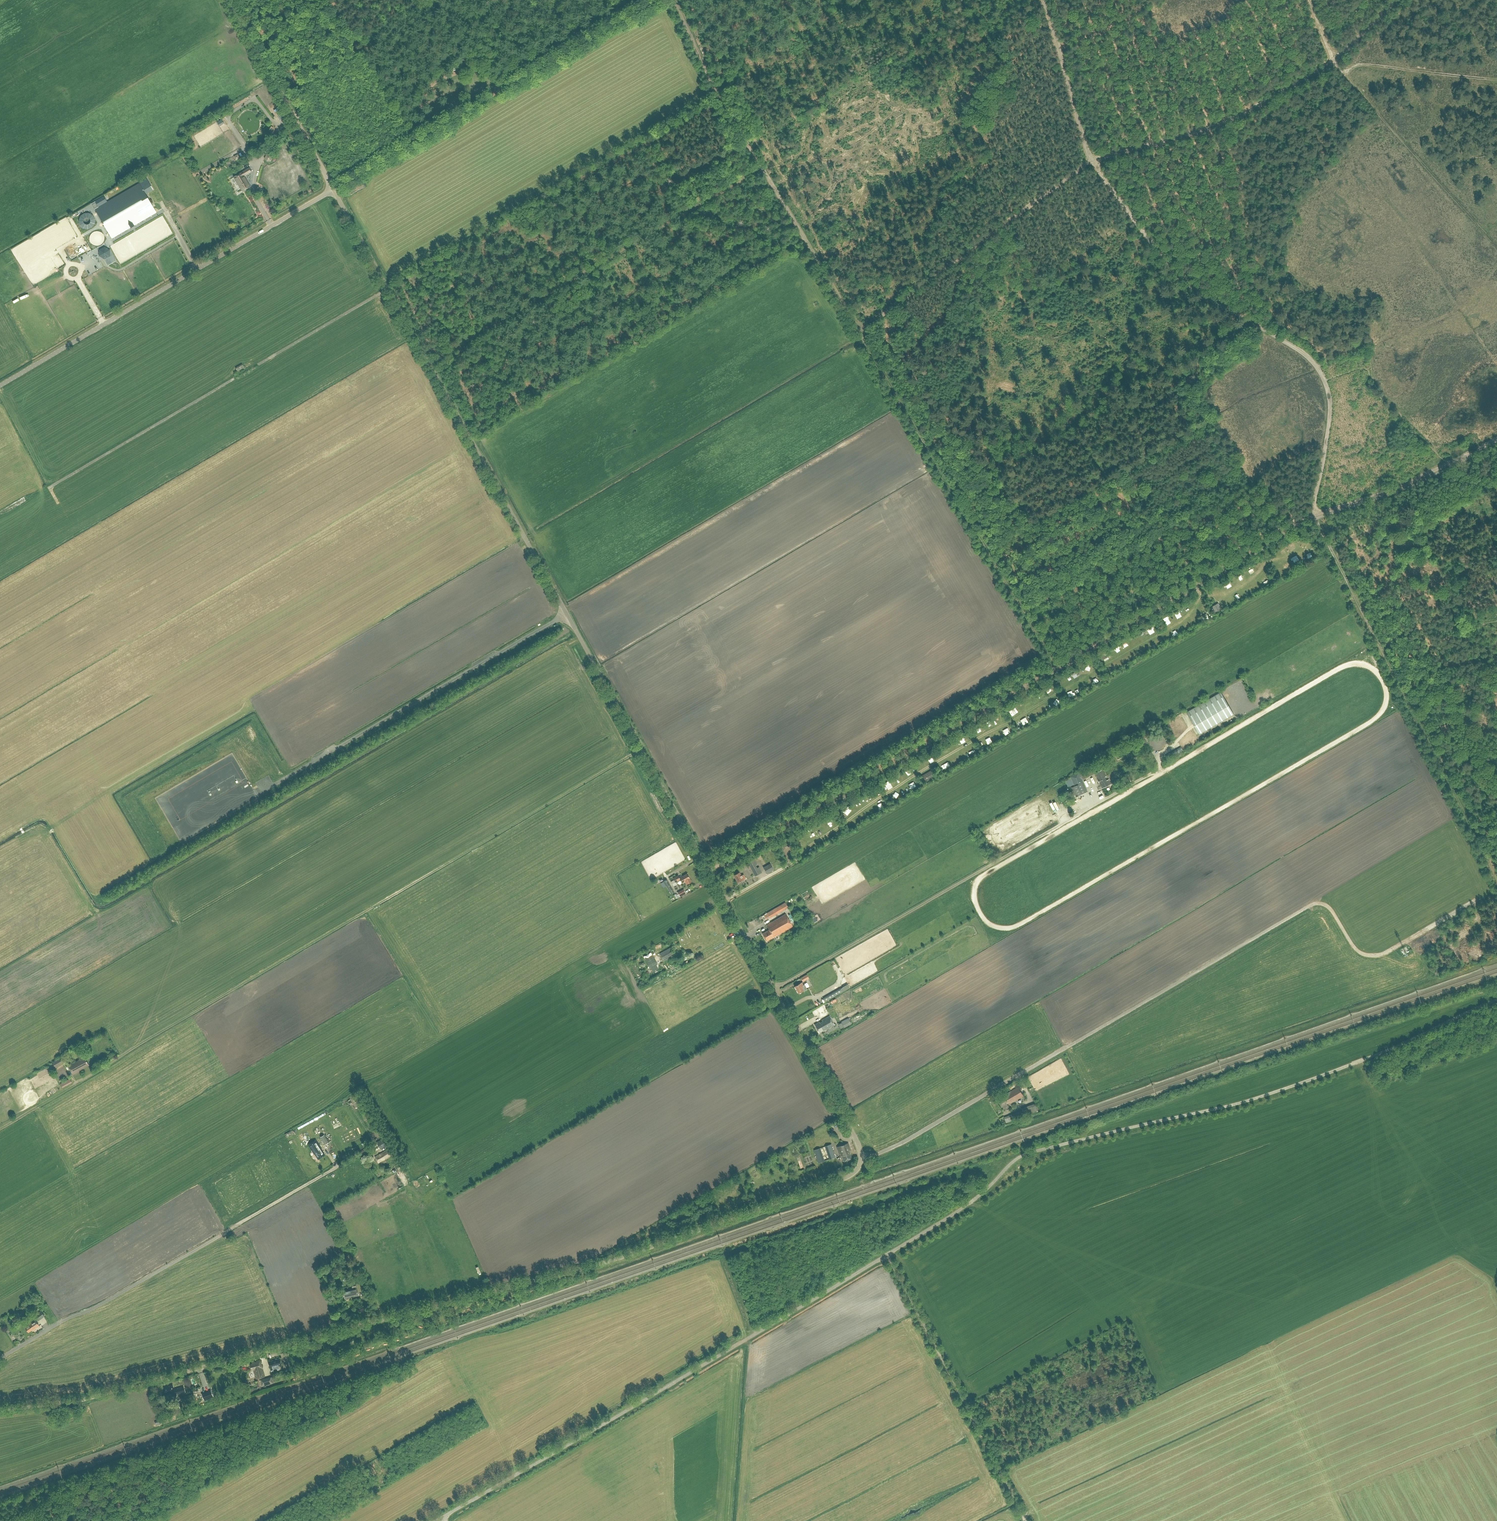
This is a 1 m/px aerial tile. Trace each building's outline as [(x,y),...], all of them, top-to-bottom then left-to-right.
[(211,138),(221,155),(228,151),(218,134),(211,138)] [(244,176),(252,171),(250,168),(234,177),(242,191),(250,186),(244,176)] [(95,201),(99,207),(95,209),(112,238),(156,212),(145,193),(147,192),(147,193),(153,190),(147,179),(107,202),(104,196),(95,201)] [(120,255),(125,252),(119,239),(114,241),(120,255)] [(110,256),(110,250),(105,247),(99,250),(99,256),(105,259),(110,256)] [(1301,547),(1307,549),(1309,543),(1303,541),(1301,547)] [(1233,597),(1228,600),(1232,605),(1237,602),(1233,597)] [(1215,613),(1221,608),(1218,603),(1211,607),(1215,613)] [(1052,685),(1047,689),(1052,693),(1056,689),(1052,685)] [(1221,692),(1186,712),(1199,734),(1234,714),(1221,692)] [(1247,692),(1238,697),(1241,701),(1249,697),(1247,692)] [(1146,734),(1137,739),(1142,746),(1147,743),(1144,738),(1147,736),(1146,734)] [(251,751),(252,754),(258,751),(254,741),(248,744),(251,751)] [(951,752),(947,745),(943,748),(947,754),(951,752)] [(1151,753),(1148,755),(1154,765),(1157,763),(1151,753)] [(1076,796),(1087,791),(1082,780),(1095,773),(1091,765),(1077,773),(1076,774),(1070,777),(1074,786),(1072,787),(1076,796)] [(1102,788),(1111,784),(1109,780),(1107,781),(1105,776),(1106,776),(1103,769),(1095,773),(1099,780),(1102,788)] [(925,782),(935,776),(931,770),(922,776),(925,782)] [(888,788),(893,784),(889,779),(885,783),(888,788)] [(853,810),(848,806),(844,812),(849,815),(853,810)] [(782,849),(791,843),(788,838),(779,844),(782,849)] [(755,859),(747,863),(754,876),(762,872),(759,866),(757,867),(756,865),(758,864),(755,859)] [(767,874),(774,870),(770,863),(763,867),(767,874)] [(738,882),(746,878),(743,874),(741,875),(739,872),(734,875),(738,882)] [(673,878),(675,882),(680,879),(682,883),(685,881),(686,884),(691,881),(687,873),(682,876),(682,875),(679,877),(678,875),(673,878)] [(703,884),(705,878),(698,876),(696,881),(703,884)] [(674,892),(667,879),(663,881),(671,894),(674,892)] [(772,917),(790,908),(788,904),(770,914),(772,917)] [(792,926),(793,926),(785,914),(766,925),(769,930),(763,933),(767,940),(773,937),(792,926)] [(659,953),(664,961),(675,954),(671,946),(659,953)] [(653,971),(658,969),(655,964),(657,963),(651,953),(644,956),(650,967),(651,966),(653,971)] [(802,982),(795,986),(799,993),(803,990),(804,991),(807,989),(806,989),(804,985),(802,982)] [(840,989),(831,995),(832,997),(842,992),(840,989)] [(824,1031),(834,1025),(829,1016),(822,1020),(822,1021),(820,1023),(819,1022),(814,1024),(819,1033),(823,1030),(824,1031)] [(850,1022),(848,1019),(841,1023),(844,1027),(847,1025),(846,1023),(850,1022)] [(66,1054),(53,1062),(56,1068),(63,1064),(63,1063),(65,1061),(66,1062),(69,1060),(66,1054)] [(79,1070),(89,1065),(85,1057),(74,1062),(74,1061),(68,1065),(73,1075),(79,1071),(79,1070)] [(1010,1103),(1024,1096),(1018,1087),(1002,1096),(1003,1098),(999,1100),(1002,1106),(1004,1109),(1009,1106),(1007,1103),(1009,1102),(1010,1103)] [(327,1133),(324,1135),(320,1137),(325,1144),(328,1142),(326,1137),(329,1135),(327,1133)] [(385,1137),(376,1142),(380,1149),(389,1144),(385,1137)] [(318,1159),(325,1155),(321,1149),(322,1149),(318,1143),(311,1148),(314,1154),(315,1153),(318,1159)] [(844,1161),(852,1158),(849,1151),(851,1150),(848,1143),(837,1147),(840,1157),(842,1156),(844,1161)] [(833,1147),(816,1153),(819,1162),(829,1159),(828,1155),(835,1152),(833,1147)] [(388,1156),(390,1155),(387,1150),(375,1157),(378,1162),(383,1160),(388,1157),(388,1156)] [(413,1181),(417,1187),(422,1184),(419,1178),(413,1181)] [(345,1298),(358,1295),(356,1288),(355,1285),(352,1286),(352,1289),(343,1291),(345,1298)] [(38,1320),(45,1316),(41,1311),(35,1315),(37,1318),(35,1320),(35,1319),(25,1327),(28,1332),(32,1329),(33,1330),(40,1326),(37,1321),(38,1320)] [(279,1366),(281,1365),(279,1358),(269,1361),(271,1368),(273,1368),(274,1371),(280,1369),(279,1366)] [(252,1363),(250,1364),(252,1371),(255,1370),(256,1372),(254,1372),(256,1378),(264,1376),(262,1368),(260,1360),(252,1362),(252,1363)] [(272,1377),(260,1380),(262,1386),(273,1383),(272,1377)] [(167,1387),(165,1388),(166,1394),(169,1393),(169,1394),(172,1393),(173,1395),(175,1395),(175,1396),(177,1395),(177,1394),(185,1392),(183,1386),(174,1389),(172,1384),(166,1386),(167,1387)]
